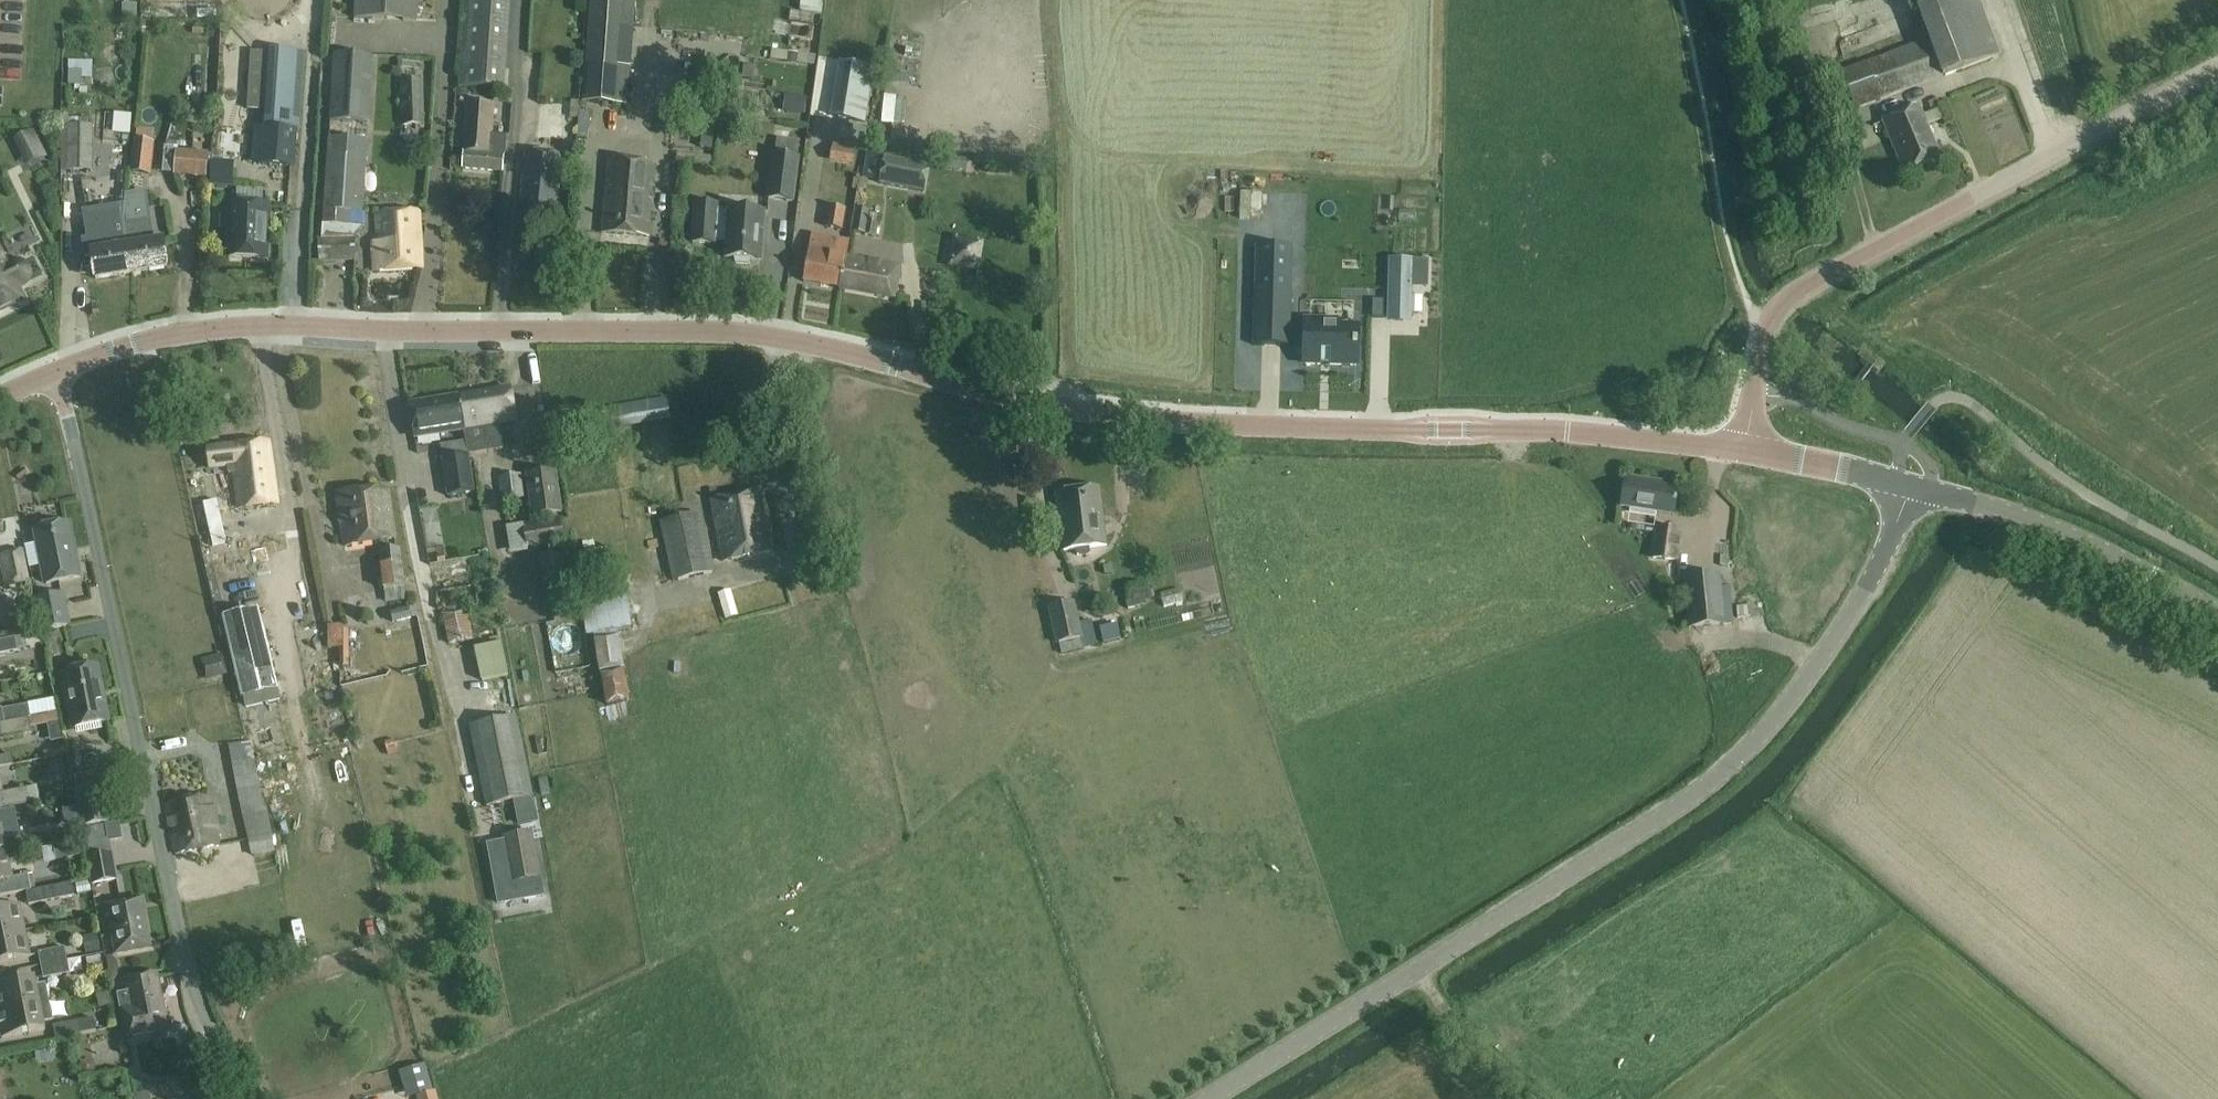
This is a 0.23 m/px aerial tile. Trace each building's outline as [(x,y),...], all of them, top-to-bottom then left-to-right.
[(353,19),(417,21),(418,0),(354,0),(353,19)] [(460,82),(505,84),(509,0),(463,0),(460,82)] [(800,12),(821,13),(822,0),(800,0),(800,12)] [(1926,38),(1941,77),(1998,56),(1977,0),(1941,0),(1915,9),(1926,38)] [(874,25),(885,28),(891,7),(880,4),(874,25)] [(1941,77),(1926,38),(1841,71),(1841,72),(1850,98),(1854,110),(1941,77)] [(266,130),(292,131),(297,52),(272,51),(266,130)] [(368,122),(371,55),(335,53),(331,120),(368,122)] [(873,69),(844,64),(839,63),(831,117),(864,123),(873,69)] [(248,79),(261,80),(262,65),(249,65),(248,79)] [(613,108),(616,69),(585,67),(582,106),(613,108)] [(68,70),(68,85),(81,85),(81,70),(68,70)] [(1850,98),(1841,72),(1819,78),(1835,143),(1859,136),(1850,98)] [(424,80),(399,81),(401,126),(426,125),(424,80)] [(679,94),(678,109),(704,113),(706,98),(679,94)] [(790,96),(788,112),(804,114),(806,98),(790,96)] [(502,172),(505,141),(505,136),(491,135),(494,104),(467,102),(464,137),(461,168),(502,172)] [(707,104),(704,119),(718,121),(721,106),(707,104)] [(1882,122),(1904,173),(1940,158),(1919,106),(1882,122)] [(223,111),(224,139),(240,139),(240,111),(223,111)] [(92,125),(76,125),(67,124),(67,126),(61,127),(60,170),(67,170),(67,171),(92,171),(92,125)] [(289,167),(292,131),(266,130),(263,129),(261,165),(289,167)] [(31,132),(17,140),(20,146),(34,139),(31,132)] [(363,213),(368,140),(328,137),(322,224),(349,226),(349,213),(363,213)] [(712,150),(713,138),(702,137),(700,148),(712,150)] [(149,173),(153,142),(134,140),(131,171),(149,173)] [(792,202),(798,159),(797,158),(799,143),(777,140),(775,155),(774,155),(768,199),(792,202)] [(178,148),(165,147),(164,168),(176,169),(176,175),(211,177),(212,162),(213,155),(178,153),(178,148)] [(554,233),(562,156),(526,152),(518,229),(554,233)] [(965,170),(966,159),(941,156),(940,167),(965,170)] [(923,193),(928,166),(884,158),(879,184),(923,193)] [(654,164),(607,161),(601,234),(648,238),(651,200),(649,199),(650,189),(652,188),(654,164)] [(226,185),(227,163),(212,162),(211,177),(211,185),(226,185)] [(124,204),(122,222),(131,273),(167,267),(163,242),(148,244),(144,222),(148,222),(144,200),(124,203),(124,204)] [(83,258),(91,257),(95,279),(131,273),(122,222),(124,204),(124,203),(81,211),(86,238),(80,239),(83,258)] [(734,259),(735,265),(749,266),(751,261),(759,261),(763,213),(730,210),(730,213),(717,212),(718,206),(695,204),(692,243),(715,245),(715,241),(727,242),(726,259),(734,259)] [(229,257),(265,258),(267,207),(231,205),(231,218),(220,217),(219,230),(230,231),(229,257)] [(825,227),(842,229),(845,209),(828,206),(825,227)] [(421,266),(417,212),(376,214),(378,242),(373,242),(374,269),(421,266)] [(864,238),(875,239),(877,226),(866,224),(867,213),(855,212),(852,235),(864,237),(864,238)] [(839,288),(844,259),(835,257),(838,240),(811,235),(803,282),(839,288)] [(354,238),(318,240),(319,263),(355,261),(354,238)] [(1257,345),(1293,346),(1297,246),(1261,244),(1257,345)] [(1339,254),(1371,255),(1372,247),(1339,246),(1339,254)] [(1,313),(0,312),(23,301),(16,288),(22,285),(28,276),(23,266),(12,265),(6,268),(0,254),(0,313),(1,313)] [(844,259),(839,288),(893,297),(898,268),(844,259)] [(1424,261),(1390,261),(1389,318),(1392,318),(1394,320),(1404,320),(1406,318),(1409,319),(1410,281),(1423,281),(1424,261)] [(1305,324),(1304,364),(1355,366),(1356,330),(1337,329),(1337,325),(1305,324)] [(515,422),(510,389),(459,397),(465,430),(468,455),(503,450),(499,424),(515,422)] [(459,397),(409,405),(415,438),(465,430),(459,397)] [(560,415),(565,438),(671,422),(666,398),(560,415)] [(163,432),(171,430),(169,422),(160,424),(163,432)] [(239,509),(276,504),(268,442),(208,450),(211,468),(228,465),(229,474),(234,473),(239,509)] [(438,451),(420,456),(423,470),(441,466),(438,451)] [(474,493),(469,455),(443,459),(449,497),(474,493)] [(555,471),(526,476),(533,516),(561,511),(555,471)] [(502,501),(524,497),(520,475),(499,478),(502,501)] [(1662,483),(1625,477),(1620,507),(1673,515),(1677,490),(1662,487),(1662,483)] [(1055,493),(1058,514),(1050,515),(1052,528),(1059,527),(1062,551),(1076,550),(1077,557),(1090,555),(1089,548),(1106,546),(1099,488),(1055,493)] [(395,539),(387,489),(338,497),(345,547),(395,539)] [(775,552),(763,490),(712,500),(723,561),(775,552)] [(713,573),(699,513),(659,521),(673,582),(713,573)] [(565,545),(560,517),(523,525),(529,552),(565,545)] [(68,523),(35,530),(46,585),(79,578),(68,523)] [(1656,528),(1652,558),(1676,561),(1680,530),(1656,528)] [(261,533),(230,539),(246,618),(276,612),(261,533)] [(228,540),(206,547),(212,564),(233,557),(228,540)] [(35,541),(26,542),(29,566),(38,565),(35,541)] [(381,590),(405,587),(401,548),(380,551),(381,566),(378,567),(381,590)] [(538,555),(544,582),(567,577),(561,549),(538,555)] [(23,550),(1,554),(6,585),(29,581),(23,550)] [(1103,565),(1104,574),(1113,573),(1112,564),(1103,565)] [(1725,626),(1723,608),(1720,573),(1683,577),(1687,629),(1725,626)] [(576,615),(571,582),(547,586),(552,619),(576,615)] [(724,621),(737,618),(730,587),(716,590),(724,621)] [(1152,598),(1150,589),(1131,593),(1133,602),(1152,598)] [(1163,606),(1182,602),(1179,589),(1160,593),(1163,606)] [(437,597),(441,612),(442,612),(449,643),(473,637),(463,591),(437,597)] [(69,626),(62,594),(36,600),(43,631),(69,626)] [(29,600),(25,601),(24,605),(25,608),(29,610),(32,608),(34,605),(32,601),(29,600)] [(626,601),(597,605),(600,626),(629,622),(626,601)] [(1059,643),(1080,638),(1082,637),(1075,603),(1049,609),(1057,643),(1059,643)] [(409,608),(390,613),(393,624),(411,619),(409,608)] [(302,686),(326,684),(323,621),(299,622),(302,686)] [(1100,629),(1103,643),(1120,640),(1116,625),(1100,629)] [(340,626),(328,626),(328,649),(339,650),(339,668),(348,668),(349,631),(341,631),(340,626)] [(593,661),(619,660),(617,632),(592,633),(593,661)] [(15,637),(0,640),(0,654),(17,650),(15,637)] [(481,682),(507,677),(499,638),(489,640),(491,646),(474,649),(481,682)] [(1080,638),(1059,643),(1061,654),(1082,649),(1080,638)] [(204,664),(208,680),(226,675),(222,659),(204,664)] [(599,668),(604,693),(623,689),(619,665),(599,668)] [(74,729),(108,722),(97,667),(63,674),(74,729)] [(604,700),(604,716),(627,715),(627,699),(604,700)] [(2,709),(5,723),(31,718),(28,704),(2,709)] [(485,807),(532,797),(516,716),(469,727),(485,807)] [(5,723),(0,723),(0,733),(1,739),(32,733),(29,718),(5,723)] [(228,746),(232,763),(254,759),(250,741),(228,746)] [(13,765),(11,755),(0,757),(0,768),(13,765)] [(2,809),(40,801),(37,786),(0,793),(0,799),(2,809)] [(108,822),(102,786),(76,791),(82,827),(108,822)] [(209,795),(166,804),(176,855),(219,846),(220,846),(216,827),(228,825),(226,817),(217,819),(215,806),(212,807),(210,795),(209,795)] [(263,800),(241,805),(251,857),(276,852),(266,807),(264,807),(263,800)] [(6,853),(3,839),(20,836),(14,809),(0,812),(0,854),(6,853)] [(94,826),(97,842),(109,839),(107,824),(94,826)] [(498,904),(543,896),(532,832),(503,838),(504,843),(488,845),(498,904)] [(0,854),(0,896),(26,892),(30,891),(27,875),(11,878),(6,853),(0,854)] [(117,881),(112,855),(88,859),(93,885),(117,881)] [(53,887),(30,891),(26,892),(29,906),(55,900),(53,887)] [(141,899),(108,905),(117,954),(150,948),(141,899)] [(24,931),(19,905),(0,909),(0,936),(24,931)] [(0,936),(0,963),(30,957),(24,931),(0,936)] [(41,965),(67,960),(64,948),(38,953),(41,965)] [(70,974),(67,960),(41,965),(43,979),(70,974)] [(166,1010),(159,973),(122,980),(127,1007),(121,1008),(127,1038),(171,1030),(168,1009),(166,1010)] [(35,985),(34,978),(0,985),(0,1011),(50,1002),(46,983),(35,985)] [(50,1002),(0,1011),(0,1026),(3,1039),(45,1030),(43,1023),(53,1020),(50,1002)] [(97,1031),(94,1018),(53,1026),(56,1039),(97,1031)]
